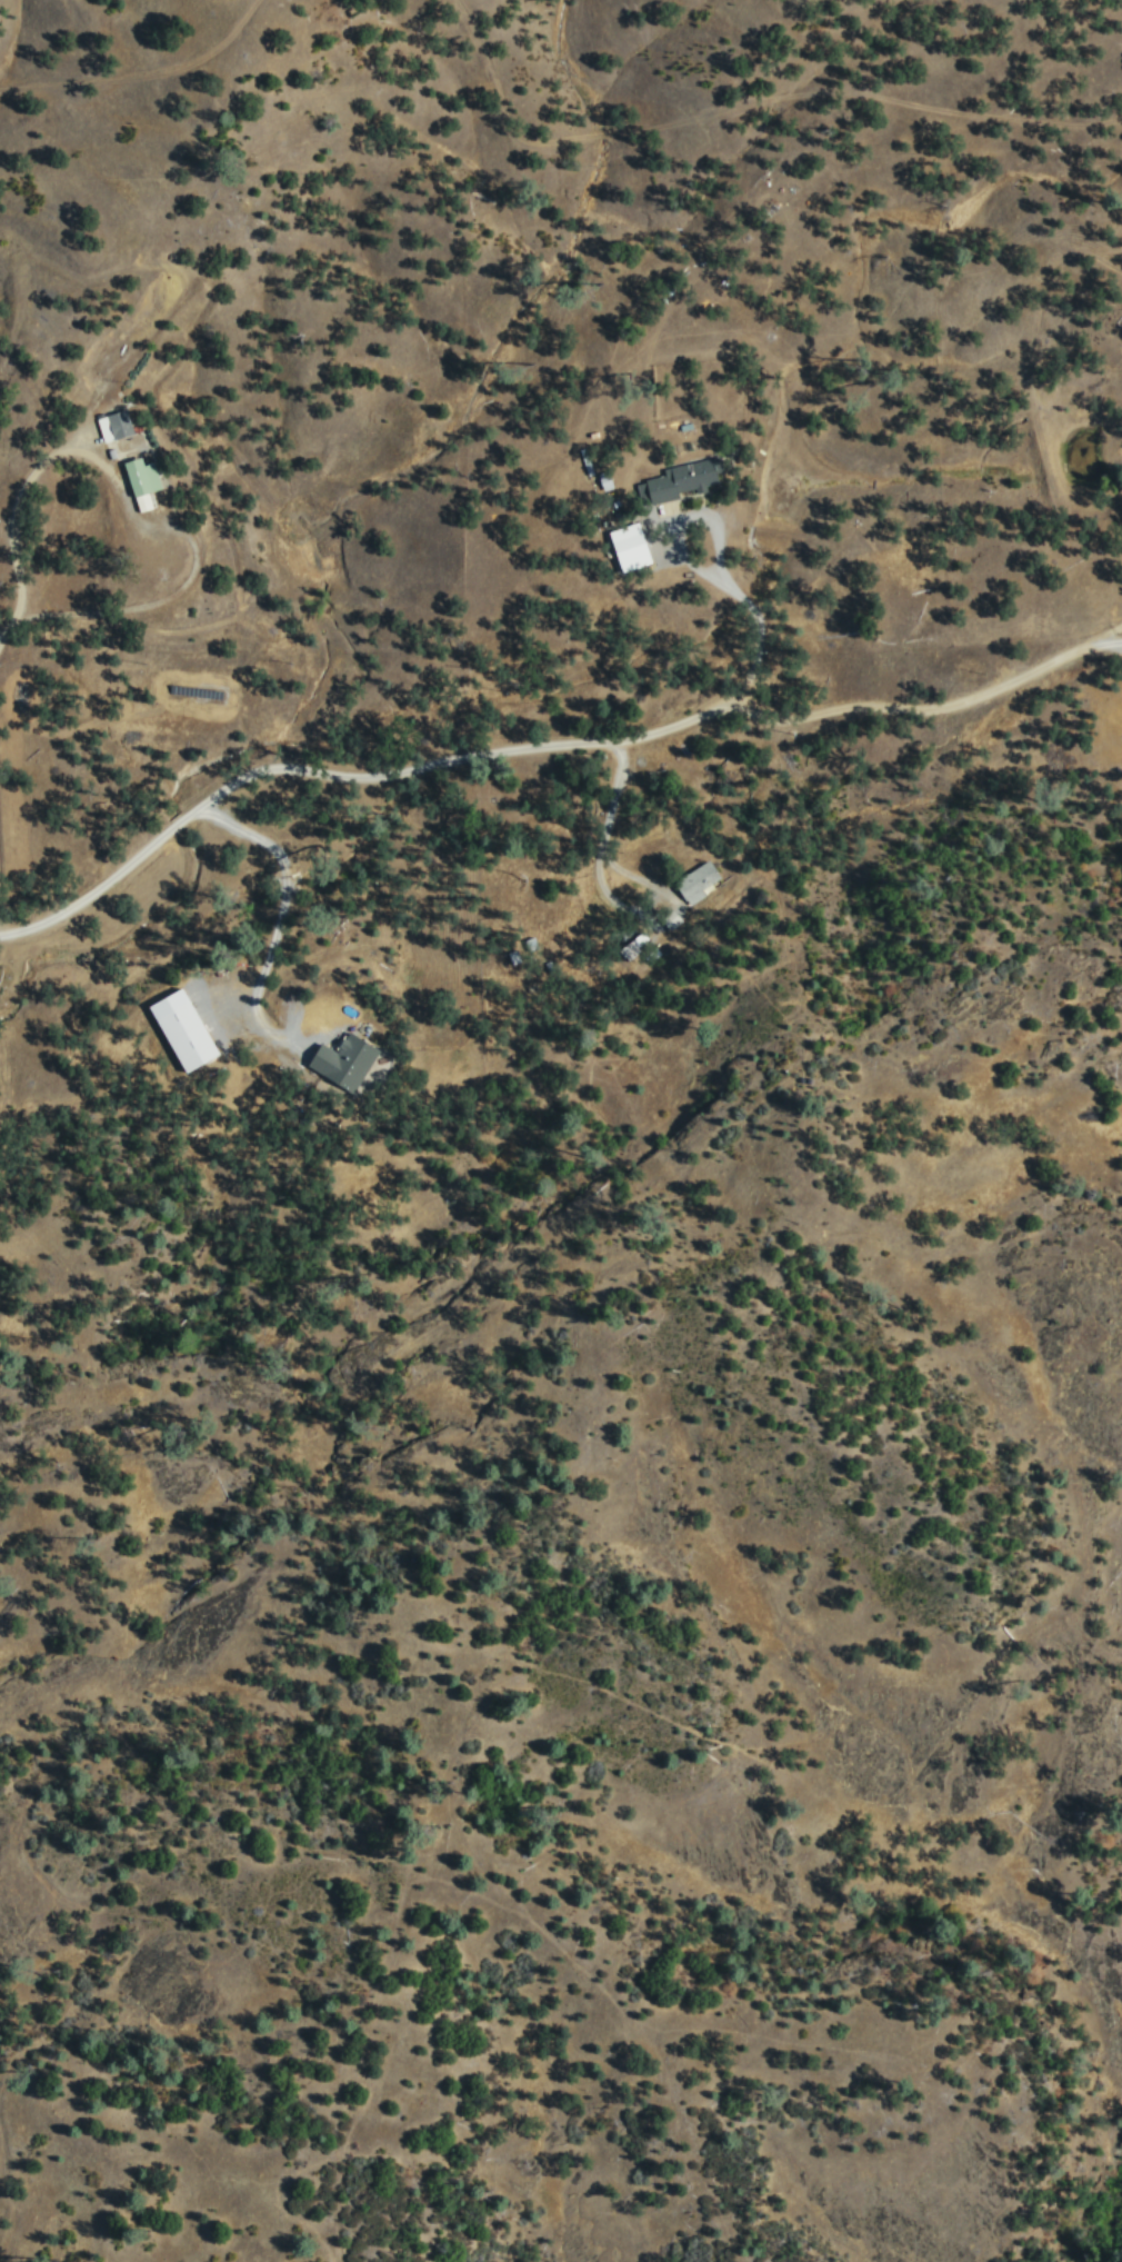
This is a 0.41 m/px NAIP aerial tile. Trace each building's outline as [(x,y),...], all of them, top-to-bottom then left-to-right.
[(137,432),(129,408),(97,418),(106,443),(137,432)] [(665,468),(667,475),(640,481),(646,505),(684,497),(683,491),(698,488),(699,492),(710,490),(709,484),(722,481),(720,471),(726,469),(722,454),(665,468)] [(151,491),(166,487),(159,460),(148,463),(146,456),(128,461),(141,512),(156,507),(151,491)] [(615,487),(612,470),(595,473),(598,490),(615,487)] [(703,889),(723,875),(710,858),(676,883),(691,904),(707,893),(703,889)] [(190,1072),(224,1054),(189,987),(155,1005),(190,1072)] [(383,1048),(353,1031),(341,1052),(325,1043),(313,1066),(359,1092),(383,1048)]
